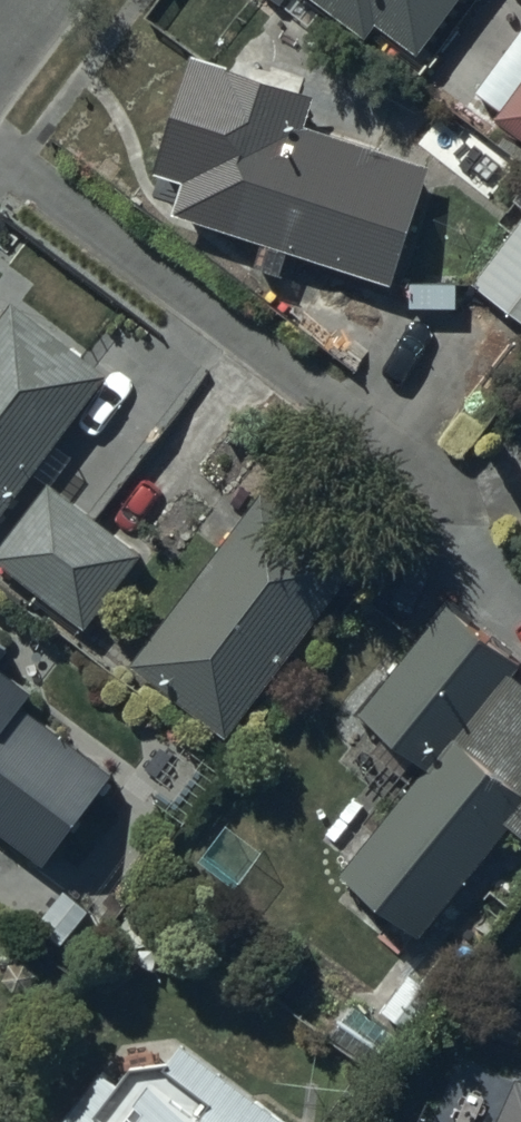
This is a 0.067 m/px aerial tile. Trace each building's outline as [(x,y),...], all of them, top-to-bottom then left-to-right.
[(454,0),(322,0),(364,30),(376,14),(421,47),(454,0)] [(520,30),(473,92),(520,129),(520,31),(520,30)] [(319,78),(227,50),(179,202),(396,269),(433,152),(308,114),(319,78)] [(473,273),(520,309),(520,210),(473,273)] [(109,363),(14,292),(0,311),(0,506),(109,363)] [(0,538),(0,557),(86,622),(143,546),(49,475),(0,538)] [(269,479),(134,655),(230,728),(365,551),(269,479)] [(363,700),(431,754),(343,862),(421,925),(510,817),(520,826),(520,649),(451,592),(363,700)] [(50,858),(119,761),(26,695),(35,683),(0,659),(17,635),(0,624),(0,822),(50,858)] [(184,1031),(99,1062),(55,1121),(309,1121),(184,1031)] [(520,1066),(495,1121),(520,1121),(520,1066)]
